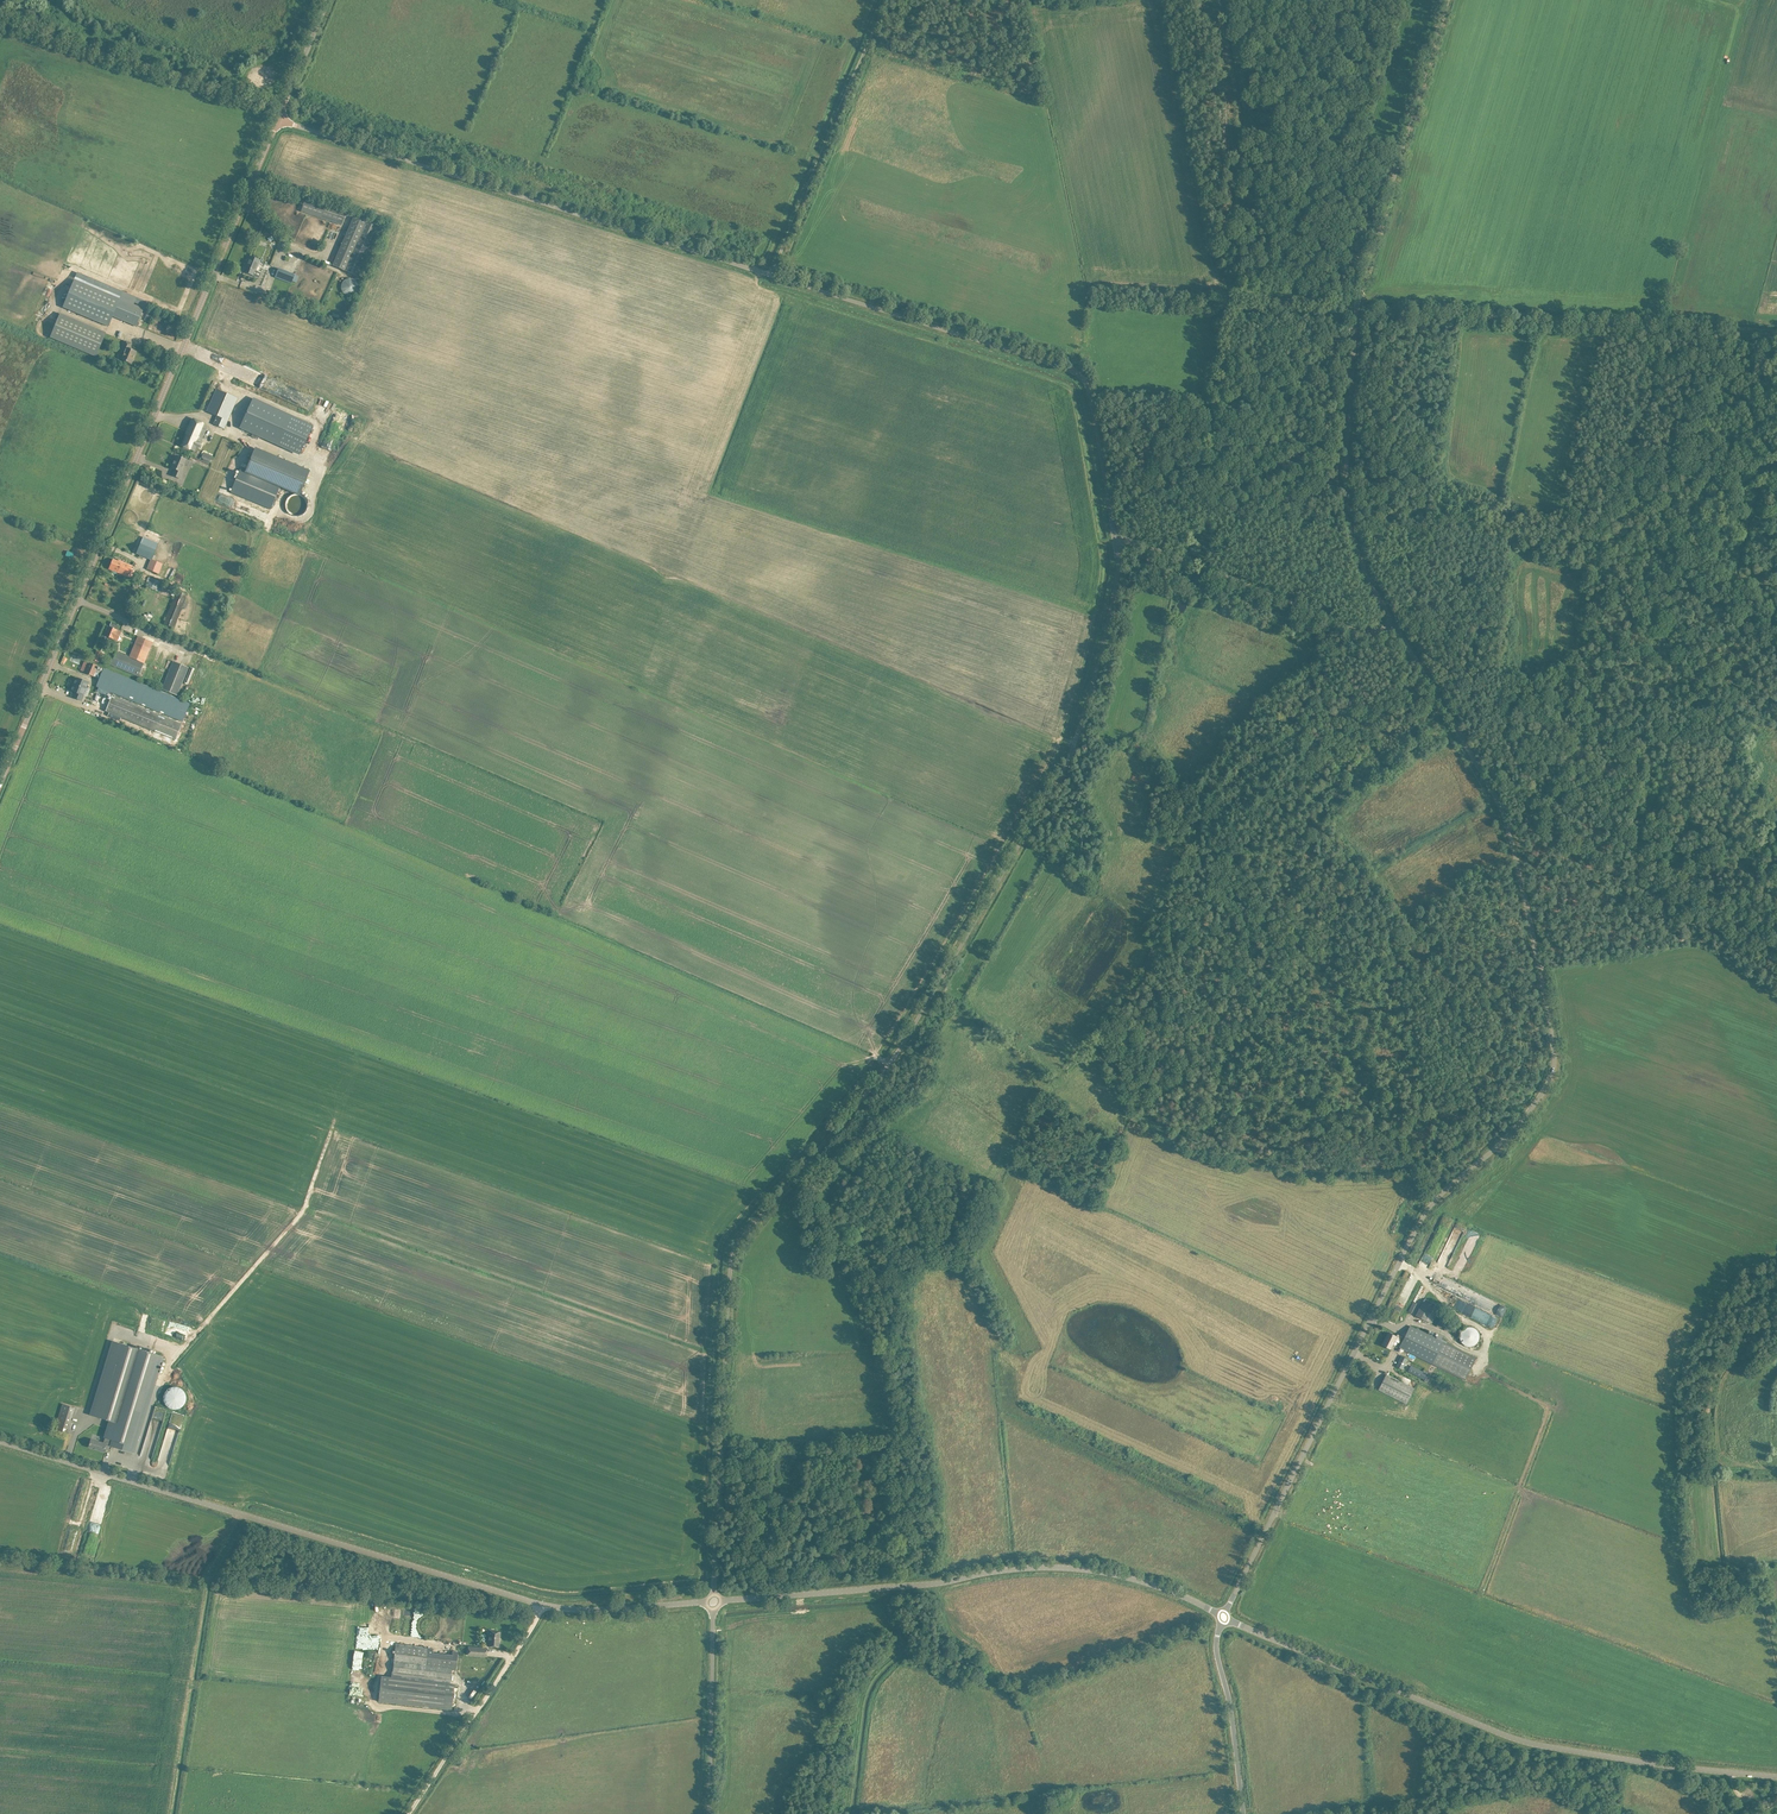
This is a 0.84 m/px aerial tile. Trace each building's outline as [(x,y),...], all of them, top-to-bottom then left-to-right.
[(301,210),(342,223),(346,210),(306,197),(301,210)] [(332,264),(360,277),(382,227),(354,215),(332,264)] [(250,256),(244,271),(253,275),(260,260),(250,256)] [(274,276),(291,283),(292,281),(294,274),(295,274),(278,267),(274,276)] [(341,288),(343,293),(346,296),(351,296),(355,294),(358,291),(359,286),(357,282),(353,279),(349,278),(345,280),(342,284),(341,288)] [(143,309),(74,280),(63,307),(108,326),(112,316),(136,326),(143,309)] [(105,333),(60,314),(50,337),(95,356),(105,333)] [(126,349),(121,359),(131,363),(136,351),(129,348),(131,343),(126,341),(123,348),(126,349)] [(217,416),(213,424),(223,429),(237,398),(216,389),(207,411),(217,416)] [(253,398),(240,427),(300,454),(313,426),(253,398)] [(181,446),(186,448),(194,451),(198,442),(200,442),(207,426),(192,419),(181,446)] [(305,482),(310,471),(255,448),(250,460),(246,470),(241,468),(231,492),(271,509),(281,485),(301,493),(305,482)] [(210,461),(212,455),(204,451),(201,457),(210,461)] [(175,469),(173,475),(179,478),(183,469),(185,464),(188,465),(190,461),(177,455),(171,468),(175,469)] [(294,516),(295,516),(296,516),(297,516),(298,516),(299,516),(300,515),(301,515),(302,514),(303,514),(303,513),(304,513),(305,512),(305,511),(306,510),(307,509),(307,508),(307,507),(307,506),(307,505),(307,504),(307,503),(307,502),(307,501),(306,500),(306,499),(305,499),(305,498),(304,497),(303,496),(302,495),(301,495),(300,495),(299,494),(298,494),(297,494),(296,494),(295,494),(294,494),(293,495),(292,495),(291,495),(290,496),(289,496),(289,497),(288,498),(287,499),(286,500),(286,501),(286,502),(286,503),(285,504),(285,505),(285,506),(286,507),(286,508),(286,509),(286,510),(287,510),(287,511),(288,512),(289,513),(290,514),(291,514),(292,515),(293,515),(294,516)] [(147,569),(158,574),(162,563),(152,559),(158,544),(143,537),(136,553),(151,559),(147,569)] [(109,569),(128,577),(133,566),(118,560),(118,561),(113,559),(109,569)] [(156,589),(159,581),(151,577),(147,585),(156,589)] [(163,623),(174,627),(187,595),(177,590),(163,623)] [(117,641),(121,632),(108,626),(106,631),(104,630),(102,635),(109,637),(108,640),(113,642),(114,640),(117,641)] [(143,664),(153,641),(141,636),(133,657),(116,650),(110,664),(138,675),(143,664)] [(162,689),(178,695),(189,667),(173,661),(162,689)] [(85,672),(93,675),(97,666),(89,662),(85,672)] [(152,737),(176,746),(178,740),(180,740),(188,718),(189,718),(190,715),(187,714),(188,713),(186,712),(190,702),(103,667),(96,685),(98,687),(92,701),(103,706),(108,695),(111,696),(105,710),(155,730),(152,737)] [(82,695),(88,682),(77,678),(71,691),(75,692),(73,697),(81,700),(83,695),(82,695)] [(1415,1315),(1431,1324),(1440,1308),(1424,1300),(1415,1315)] [(1487,1308),(1486,1310),(1496,1315),(1501,1305),(1495,1302),(1491,1310),(1487,1308)] [(1468,1314),(1490,1325),(1492,1319),(1471,1308),(1468,1314)] [(1438,1323),(1443,1326),(1442,1327),(1445,1329),(1446,1327),(1450,1329),(1451,1326),(1440,1320),(1438,1323)] [(1471,1347),(1479,1332),(1464,1325),(1457,1341),(1471,1347)] [(1410,1326),(1399,1347),(1437,1365),(1437,1366),(1465,1380),(1476,1358),(1447,1344),(1447,1345),(1441,1341),(1435,1339),(1410,1326)] [(1382,1345),(1390,1349),(1397,1336),(1388,1332),(1382,1345)] [(133,1452),(156,1377),(158,1371),(162,1356),(112,1341),(89,1415),(110,1421),(105,1439),(103,1443),(91,1439),(90,1441),(89,1447),(104,1451),(106,1444),(111,1446),(133,1452)] [(1396,1366),(1402,1369),(1407,1361),(1408,1362),(1410,1359),(1407,1357),(1406,1358),(1401,1355),(1396,1366)] [(1408,1371),(1424,1379),(1427,1373),(1420,1369),(1421,1368),(1411,1363),(1410,1363),(1411,1364),(1408,1371)] [(1378,1389),(1406,1404),(1414,1389),(1385,1374),(1378,1389)] [(171,1408),(172,1408),(173,1408),(174,1409),(175,1409),(176,1408),(177,1408),(178,1408),(179,1408),(180,1407),(181,1406),(182,1406),(183,1405),(183,1404),(184,1403),(184,1402),(185,1402),(185,1401),(186,1400),(186,1399),(186,1398),(186,1397),(186,1396),(186,1395),(185,1394),(185,1393),(185,1392),(184,1391),(183,1390),(183,1389),(182,1389),(181,1388),(180,1387),(179,1387),(178,1386),(177,1386),(176,1386),(175,1386),(174,1386),(173,1386),(172,1386),(171,1386),(170,1387),(169,1387),(168,1388),(167,1388),(167,1389),(166,1389),(165,1390),(165,1391),(164,1392),(164,1393),(163,1394),(163,1395),(163,1396),(163,1397),(163,1398),(163,1399),(163,1400),(163,1401),(164,1401),(164,1402),(165,1403),(165,1404),(166,1405),(167,1406),(168,1407),(169,1407),(170,1408),(171,1408)] [(70,1422),(74,1407),(63,1404),(58,1418),(57,1423),(55,1429),(69,1433),(71,1428),(72,1423),(70,1422)] [(141,1457),(151,1460),(163,1423),(165,1423),(165,1420),(169,1421),(168,1424),(169,1423),(169,1420),(165,1419),(171,1418),(165,1417),(165,1407),(162,1415),(154,1416),(153,1416),(151,1421),(155,1422),(153,1429),(153,1431),(152,1434),(153,1434),(155,1435),(148,1435),(141,1457)] [(380,1622),(384,1622),(384,1620),(388,1620),(388,1605),(380,1605),(380,1622)] [(487,1646),(500,1647),(500,1641),(499,1641),(500,1632),(494,1631),(494,1630),(489,1629),(488,1634),(489,1634),(488,1642),(487,1646)] [(456,1670),(458,1652),(452,1651),(452,1655),(432,1653),(433,1649),(395,1645),(392,1670),(391,1676),(381,1675),(378,1701),(451,1710),(454,1684),(450,1684),(451,1677),(452,1669),(456,1670)] [(467,1655),(486,1656),(487,1648),(468,1647),(467,1655)] [(368,1696),(364,1696),(366,1682),(357,1681),(356,1695),(362,1695),(361,1702),(367,1703),(368,1696)] [(453,1760),(460,1765),(464,1759),(457,1754),(453,1760)]
